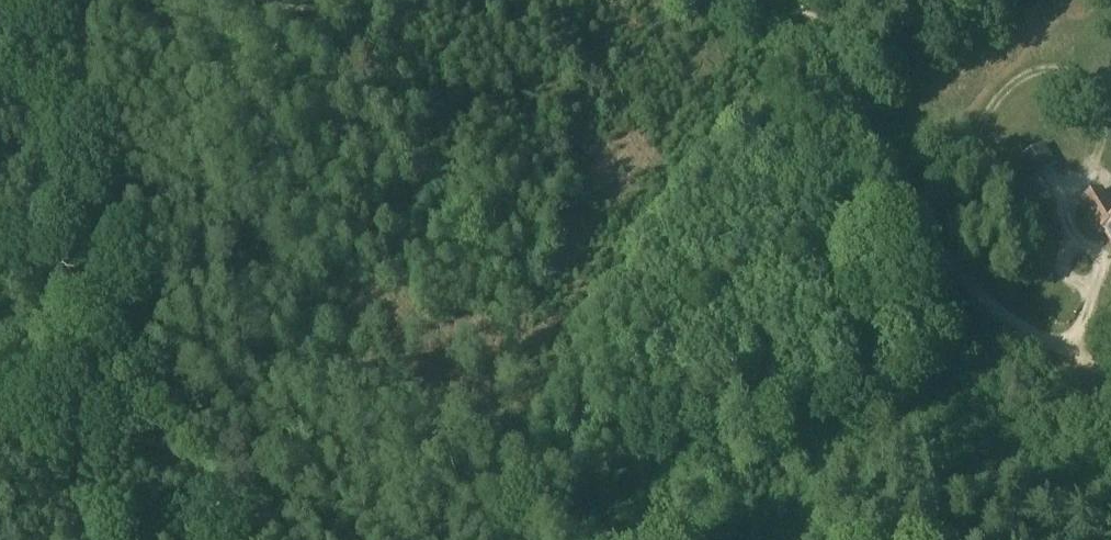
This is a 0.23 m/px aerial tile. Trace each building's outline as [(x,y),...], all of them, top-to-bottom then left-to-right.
[(1029,163),(1040,180),(1057,168),(1046,152),(1029,163)] [(1102,194),(1081,207),(1099,236),(1103,233),(1110,246),(1110,209),(1102,194)]
